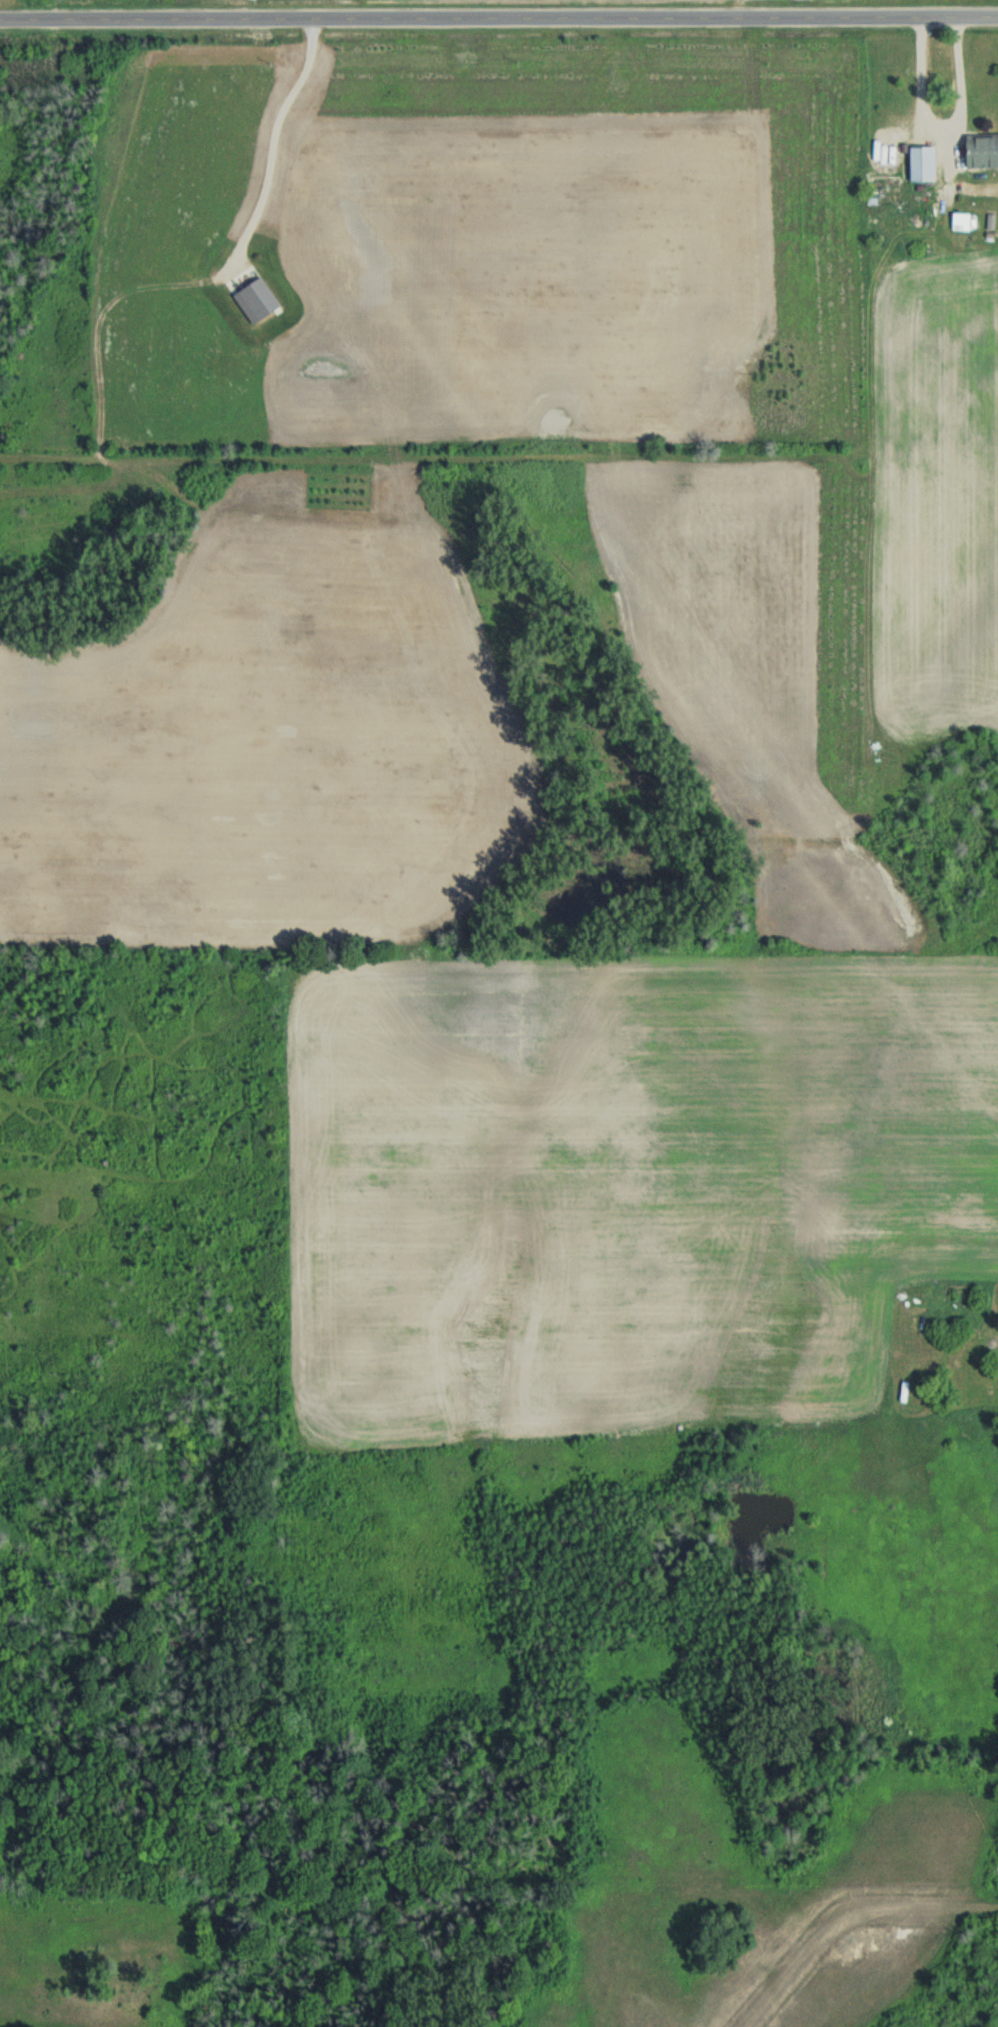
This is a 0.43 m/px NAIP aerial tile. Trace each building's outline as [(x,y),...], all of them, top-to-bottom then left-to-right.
[(969,170),(997,170),(997,136),(969,136),(969,170)] [(938,184),(938,149),(913,149),(913,184),(938,184)] [(255,327),(283,309),(264,279),(235,298),(255,327)]
